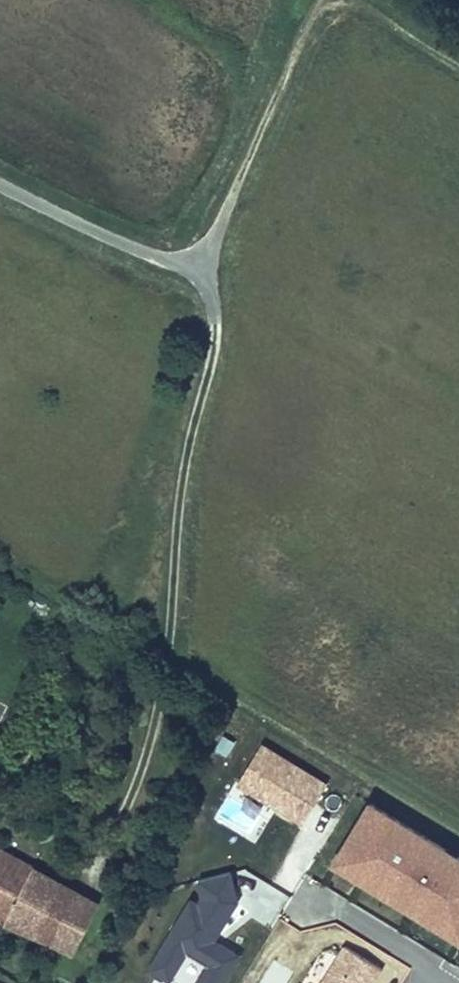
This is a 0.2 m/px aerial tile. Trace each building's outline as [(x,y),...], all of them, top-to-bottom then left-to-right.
[(328,781),(261,741),(236,783),(303,823),(328,781)] [(367,803),(337,854),(363,870),(357,878),(396,901),(401,893),(427,908),(422,917),(458,939),(458,858),(367,803)] [(0,851),(0,928),(73,960),(101,904),(0,851)] [(363,870),(337,854),(332,863),(357,878),(363,870)] [(236,904),(228,875),(197,883),(201,900),(197,907),(190,903),(149,972),(167,982),(168,982),(185,956),(207,969),(198,982),(223,982),(238,958),(212,943),(236,904)] [(427,908),(401,893),(396,901),(422,917),(427,908)] [(379,967),(343,945),(320,982),(370,982),(379,967)]
